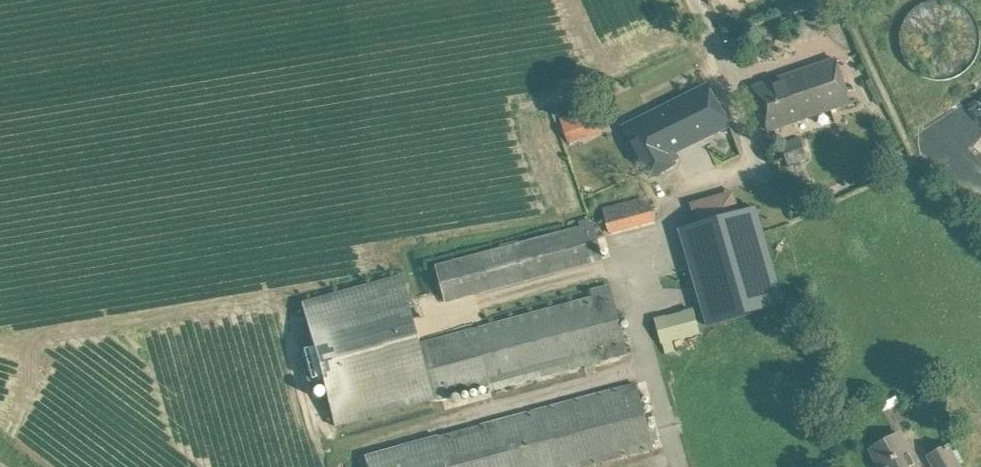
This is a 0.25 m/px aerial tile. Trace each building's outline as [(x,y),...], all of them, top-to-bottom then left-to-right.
[(956,0),(944,0),(895,28),(924,79),(980,46),(980,43),(956,0)] [(754,86),(769,131),(851,103),(836,59),(754,86)] [(730,125),(707,86),(624,127),(642,159),(652,177),(673,164),(671,161),(679,156),(676,151),(730,125)] [(569,144),(603,131),(594,106),(560,118),(569,144)] [(808,159),(800,136),(780,143),(794,183),(807,178),(801,162),(808,159)] [(683,204),(712,300),(789,277),(760,181),(683,204)] [(649,197),(603,209),(609,232),(656,220),(649,197)] [(603,259),(592,217),(432,259),(443,301),(603,259)] [(324,383),(335,426),(436,399),(403,276),(302,303),(314,346),(299,350),(309,387),(324,383)] [(612,293),(426,344),(441,398),(490,385),(492,391),(628,354),(612,293)] [(714,305),(655,320),(662,343),(720,328),(714,305)] [(654,448),(637,384),(438,437),(438,436),(364,456),(367,466),(583,466),(654,448)] [(900,434),(871,450),(881,466),(919,466),(900,434)] [(929,456),(935,466),(960,466),(948,446),(929,456)]
